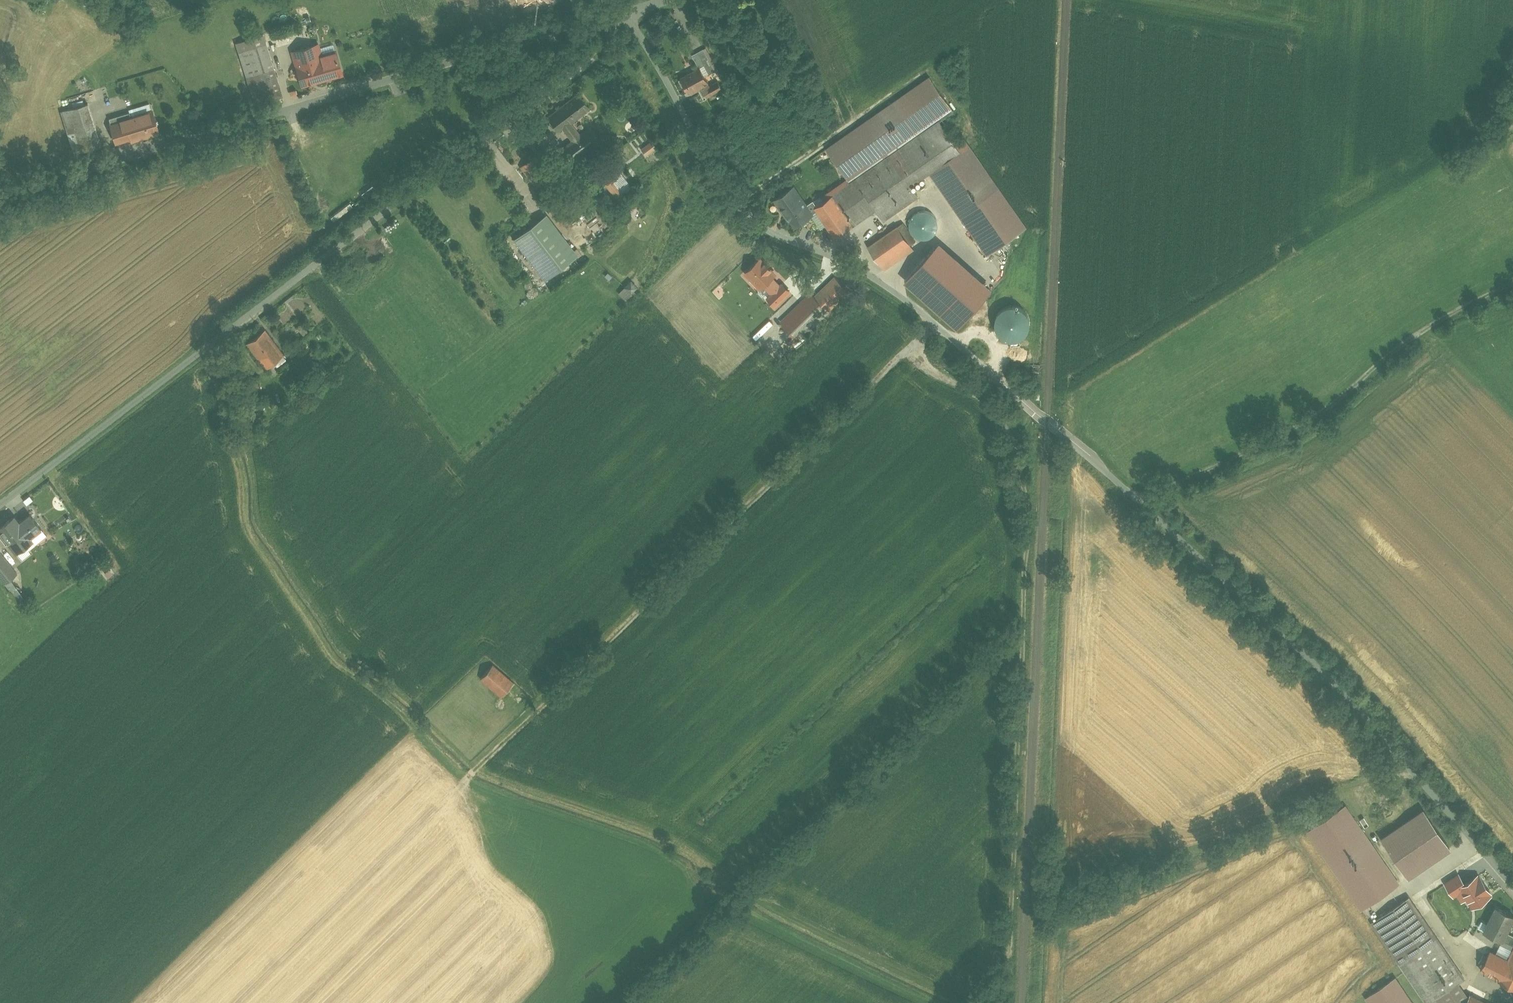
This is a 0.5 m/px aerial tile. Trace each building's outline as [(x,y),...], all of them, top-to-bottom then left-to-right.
[(283,96),(267,42),(240,51),(256,104),(283,96)] [(319,44),(294,51),(303,84),(328,77),(328,79),(343,74),(337,51),(322,55),(319,44)] [(705,48),(693,55),(700,68),(701,67),(706,76),(711,73),(711,74),(717,71),(705,48)] [(549,54),(545,53),(544,53),(544,54),(542,58),(542,57),(542,58),(544,62),(544,63),(545,62),(549,63),(550,63),(550,62),(552,58),(550,54),(550,53),(549,54)] [(700,68),(682,77),(683,78),(681,79),(684,86),(686,85),(691,93),(702,86),(704,89),(708,97),(723,88),(719,80),(710,85),(709,83),(709,82),(706,76),(701,67),(700,68)] [(929,77),(827,149),(851,183),(890,156),(940,121),(954,112),(929,77)] [(579,93),(550,115),(561,129),(571,121),(590,107),(579,93)] [(89,103),(62,111),(67,128),(94,121),(89,103)] [(131,112),(110,118),(117,141),(142,134),(143,136),(159,131),(153,111),(132,117),(131,112)] [(94,121),(67,128),(75,153),(102,145),(94,121)] [(592,126),(581,134),(571,121),(563,128),(573,141),(560,150),(570,163),(601,138),(592,126)] [(940,121),(890,156),(911,185),(930,172),(961,151),(940,121)] [(658,146),(652,140),(641,149),(647,156),(658,146)] [(1026,228),(970,148),(962,153),(961,151),(930,172),(988,254),(1026,228)] [(851,183),(834,194),(855,224),(876,210),(884,220),(918,196),(911,185),(890,156),(851,183)] [(550,182),(532,159),(522,166),(540,190),(550,182)] [(622,172),(606,184),(629,214),(639,207),(627,191),(633,187),(622,172)] [(372,177),(360,186),(367,193),(378,185),(372,177)] [(794,187),(776,200),(790,220),(792,219),(796,225),(817,211),(820,209),(817,206),(813,200),(806,205),(794,187)] [(820,209),(817,211),(836,238),(855,224),(834,194),(817,206),(820,209)] [(926,210),(924,210),(922,210),(919,211),(917,212),(915,213),(914,214),(913,215),(911,217),(910,219),(910,220),(910,221),(910,223),(909,225),(910,227),(910,228),(911,231),(912,233),(913,234),(914,235),(915,237),(917,237),(918,238),(920,239),(922,239),(925,239),(927,239),(929,239),(931,238),(933,237),(934,235),(936,234),(937,232),(938,230),(938,229),(939,227),(939,226),(939,224),(939,222),(938,221),(938,220),(937,218),(936,216),(935,214),(933,213),(932,212),(930,211),(929,211),(926,210)] [(539,220),(516,238),(546,278),(570,260),(539,220)] [(903,223),(869,247),(885,270),(914,249),(911,244),(916,241),(903,223)] [(992,285),(939,241),(906,280),(958,325),(992,285)] [(769,297),(779,307),(794,291),(777,276),(780,273),(763,258),(747,275),(764,290),(767,287),(773,293),(769,297)] [(812,292),(782,322),(800,340),(830,311),(829,310),(850,290),(836,277),(816,297),(812,292)] [(619,293),(627,300),(639,287),(632,280),(619,293)] [(999,332),(1003,336),(1008,338),(1013,339),(1018,338),(1023,335),(1026,331),(1028,326),(1029,320),(1027,315),(1024,311),(1020,307),(1015,306),(1009,306),(1004,308),(999,311),(996,316),(995,322),(996,327),(999,332)] [(266,331),(251,341),(269,366),(284,354),(266,331)] [(0,527),(0,532),(17,553),(33,540),(30,537),(42,528),(31,514),(19,523),(14,516),(0,527)] [(5,584),(17,575),(0,553),(0,577),(5,584)] [(480,678),(503,698),(517,683),(494,663),(480,678)] [(1418,806),(1375,836),(1404,878),(1448,847),(1418,806)] [(1401,885),(1346,808),(1306,836),(1362,914),(1401,885)] [(1469,900),(1473,909),(1498,897),(1486,874),(1468,882),(1464,872),(1448,880),(1456,898),(1459,896),(1463,903),(1469,900)] [(1403,902),(1373,923),(1400,963),(1431,942),(1403,902)] [(1497,907),(1485,931),(1503,940),(1512,945),(1512,934),(1507,932),(1512,920),(1512,915),(1497,907)] [(1479,925),(1467,910),(1460,916),(1471,930),(1479,925)] [(1469,997),(1459,983),(1465,978),(1437,937),(1431,942),(1400,963),(1428,1002),(1466,1002),(1469,997)] [(1496,954),(1491,951),(1488,956),(1484,955),(1480,962),(1484,964),(1481,969),(1499,978),(1509,960),(1508,960),(1512,951),(1512,945),(1503,940),(1496,954)] [(1508,960),(1509,960),(1499,978),(1499,979),(1512,986),(1512,951),(1508,960)] [(1367,1002),(1412,1002),(1395,979),(1366,1000),(1367,1002)] [(1471,994),(1469,997),(1466,1002),(1487,1002),(1471,994)]
